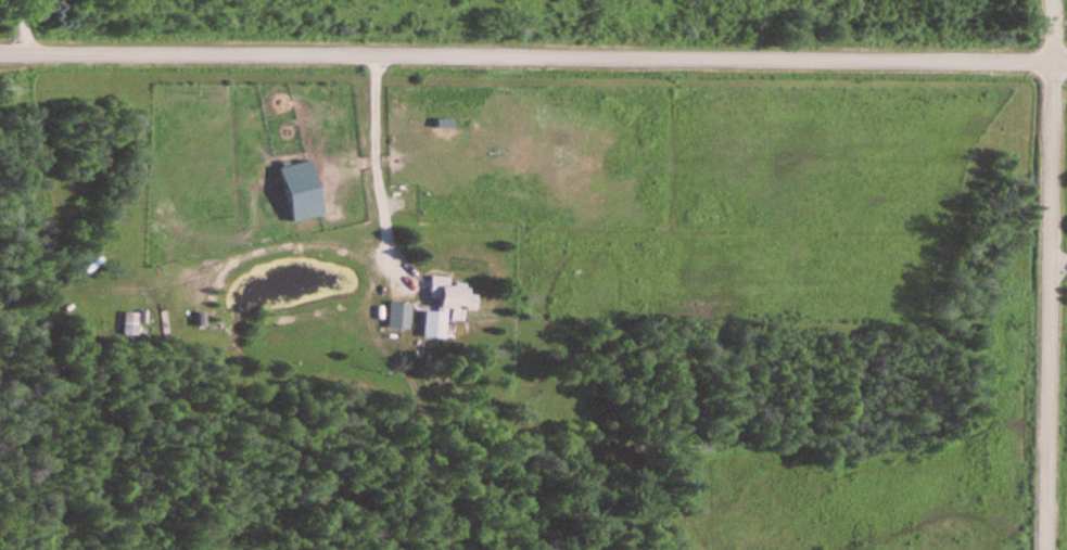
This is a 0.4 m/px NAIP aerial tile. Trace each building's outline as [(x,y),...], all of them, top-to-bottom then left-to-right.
[(312,159),(280,166),(293,221),(324,213),(312,159)] [(446,338),(447,319),(462,320),(463,309),(475,309),(476,294),(469,294),(469,286),(448,285),(449,277),(431,276),(430,298),(439,299),(438,310),(424,309),(423,337),(446,338)] [(410,328),(410,302),(389,301),(388,327),(410,328)] [(136,335),(136,312),(123,312),(123,335),(136,335)]
